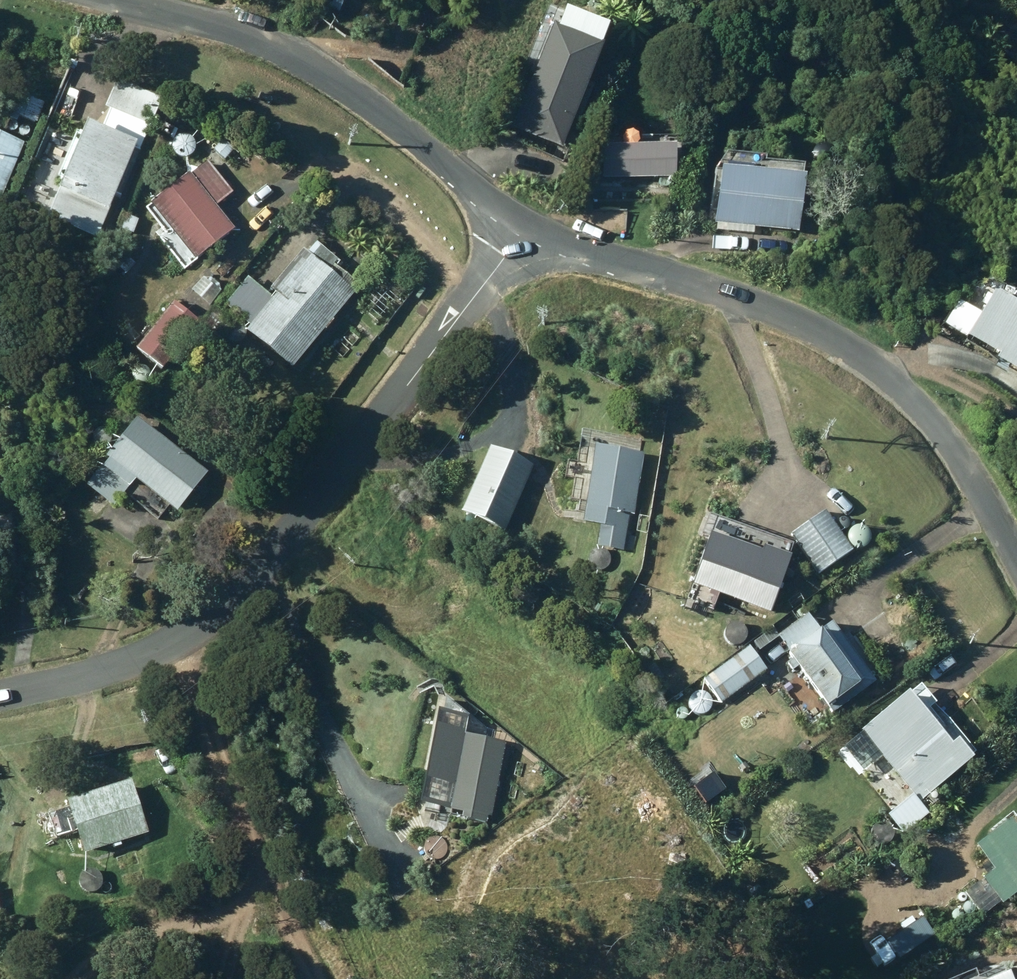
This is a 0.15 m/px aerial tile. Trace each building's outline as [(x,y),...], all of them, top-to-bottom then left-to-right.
[(510,130),(562,149),(603,41),(551,22),(510,130)] [(85,120),(54,192),(59,195),(50,217),(95,237),(133,148),(141,152),(163,99),(116,79),(104,107),(110,110),(103,128),(85,120)] [(11,110),(37,122),(47,103),(21,91),(11,110)] [(24,141),(0,132),(0,200),(24,141)] [(674,145),(626,146),(625,134),(608,135),(609,147),(601,147),(602,181),(675,179),(674,145)] [(215,147),(227,157),(237,146),(224,136),(215,147)] [(161,236),(184,267),(237,227),(218,201),(233,190),(210,159),(193,172),(191,170),(150,202),(151,204),(147,207),(166,232),(161,236)] [(798,169),(714,163),(711,219),(719,220),(719,228),(749,230),(750,224),(794,227),(798,169)] [(250,328),(295,364),(362,281),(350,272),(347,275),(333,264),(339,257),(323,243),(314,254),(305,246),(274,285),(279,289),(274,295),(259,283),(249,275),(226,302),(253,323),(250,328)] [(115,261),(127,271),(137,260),(125,250),(115,261)] [(205,275),(194,288),(211,302),(222,288),(205,275)] [(1016,369),(1016,303),(992,289),(966,334),(998,352),(995,356),(1016,369)] [(176,298),(138,344),(163,365),(201,319),(176,298)] [(104,461),(88,482),(116,504),(122,495),(129,501),(133,496),(159,517),(171,502),(179,509),(209,470),(139,414),(108,453),(110,455),(105,462),(104,461)] [(590,440),(579,519),(597,521),(594,543),(623,547),(628,510),(632,511),(641,448),(590,440)] [(486,443),(457,508),(503,528),(532,463),(508,452),(486,443)] [(792,533),(817,570),(851,548),(826,510),(792,533)] [(770,614),(794,544),(763,533),(706,513),(698,537),(705,540),(689,585),(770,614)] [(844,638),(829,616),(816,625),(812,619),(806,611),(777,632),(788,648),(782,652),(793,667),(797,663),(831,710),(883,671),(853,630),(844,638)] [(747,641),(702,677),(721,701),(766,666),(747,641)] [(858,725),(917,798),(924,793),(932,803),(940,797),(931,785),(970,754),(954,734),(948,739),(917,700),(906,686),(858,725)] [(503,740),(436,723),(416,801),(453,810),(484,818),(503,740)] [(134,777),(71,796),(73,801),(30,815),(38,841),(74,829),(80,847),(86,845),(87,850),(150,831),(134,777)] [(992,866),(982,874),(1002,899),(1016,887),(1016,827),(1008,815),(974,842),(992,866)] [(1008,971),(989,978),(1012,978),(1008,971)]
